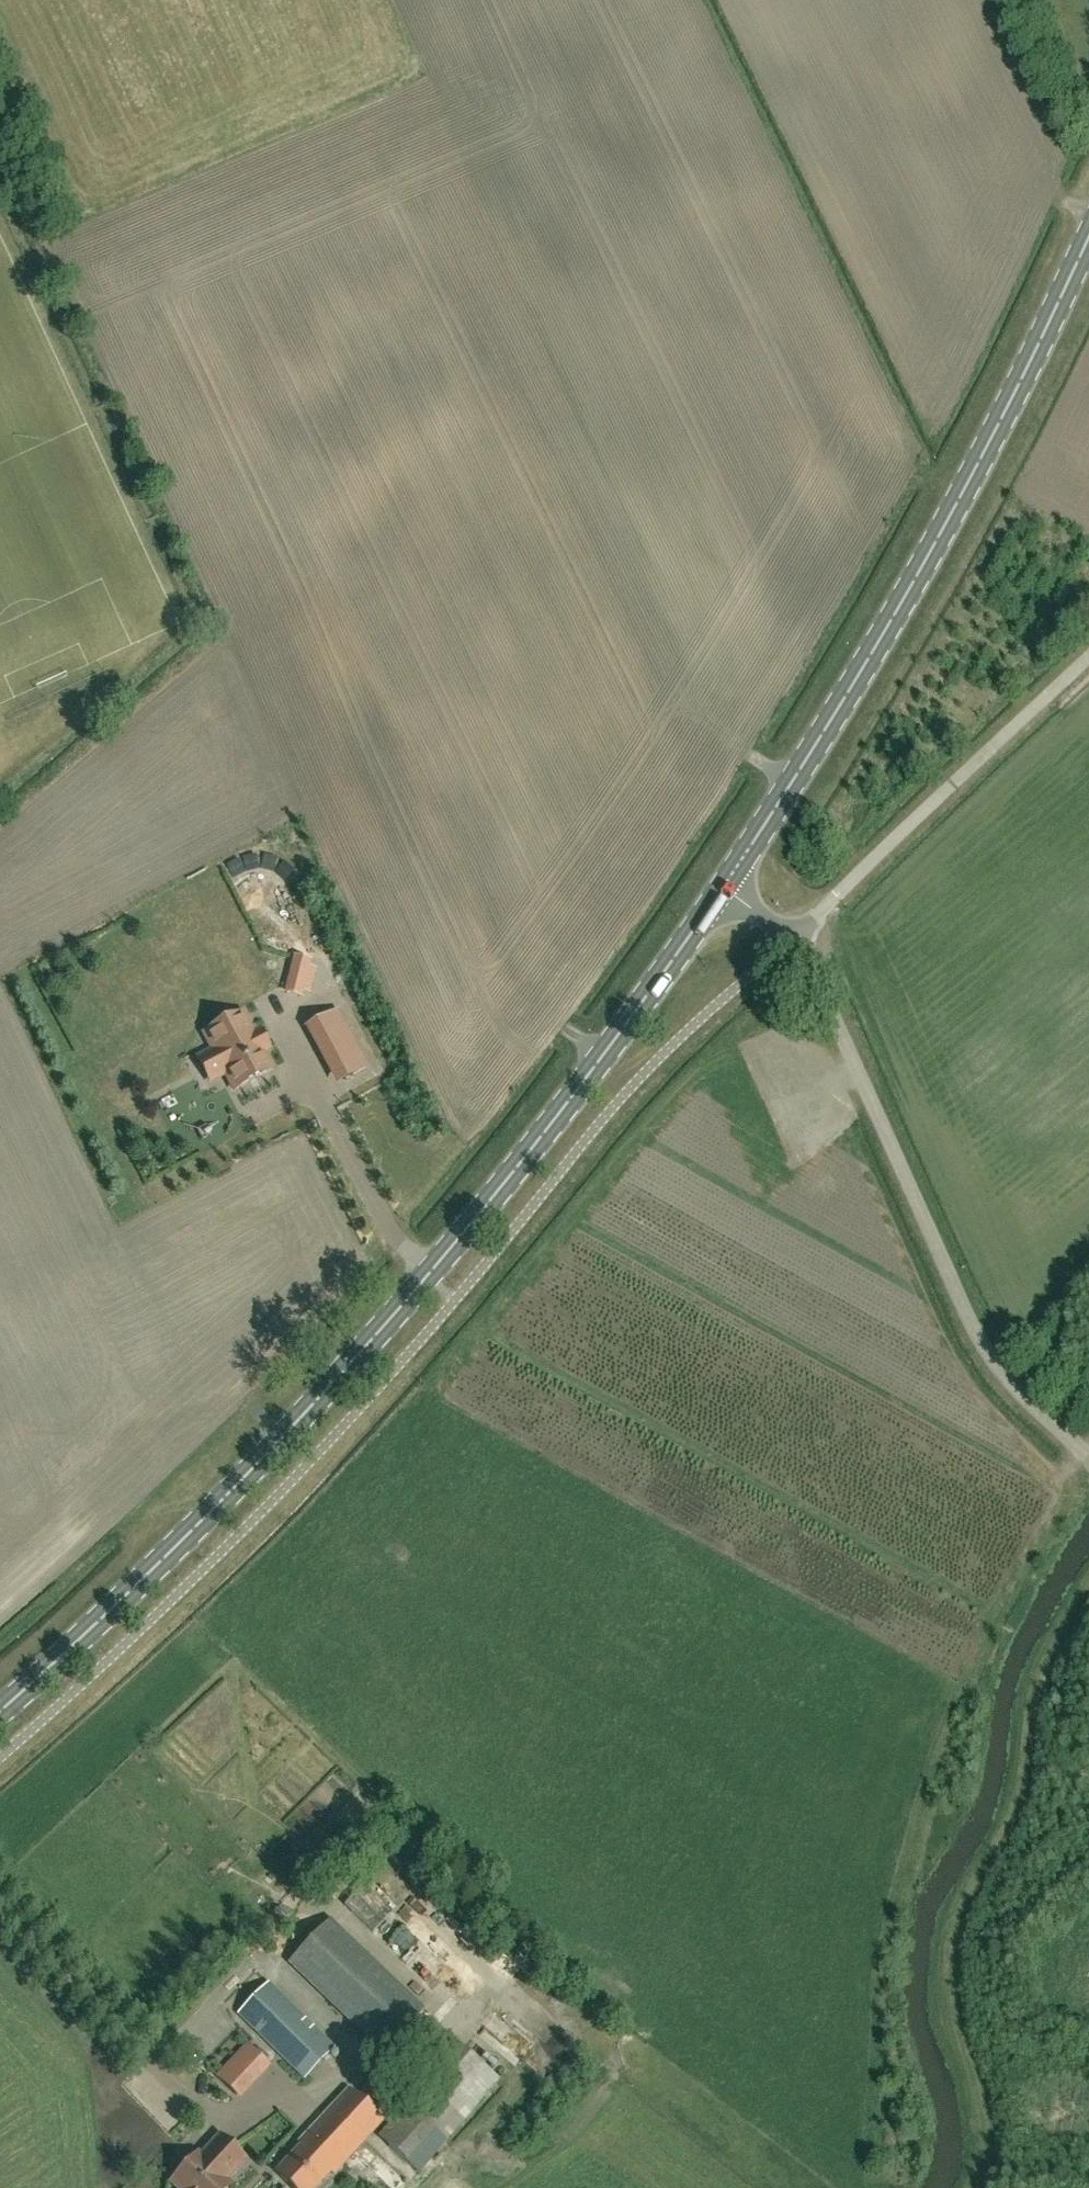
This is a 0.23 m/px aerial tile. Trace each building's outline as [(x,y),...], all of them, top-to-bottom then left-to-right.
[(301,996),(302,990),(309,966),(310,960),(293,956),(283,992),(301,996)] [(353,1009),(331,1020),(346,1048),(368,1037),(353,1009)] [(268,1048),(259,1031),(254,1034),(243,1014),(204,1034),(213,1051),(199,1059),(210,1081),(225,1073),(234,1090),(272,1069),(263,1051),(268,1048)] [(353,1904),(377,1927),(394,1909),(370,1886),(353,1904)] [(383,2051),(423,2009),(328,1920),(289,1962),(383,2051)] [(303,2078),(333,2047),(270,1986),(240,2016),(303,2078)] [(521,2032),(512,2044),(525,2054),(534,2041),(521,2032)] [(267,2063),(248,2045),(218,2077),(237,2095),(267,2063)] [(501,2081),(459,2045),(378,2139),(419,2174),(447,2141),(448,2142),(501,2081)] [(275,2173),(291,2187),(315,2187),(330,2172),(333,2175),(383,2122),(348,2089),(299,2142),(302,2145),(275,2173)] [(201,2158),(197,2154),(172,2181),(180,2187),(227,2187),(230,2185),(224,2179),(243,2158),(221,2137),(201,2158)]
